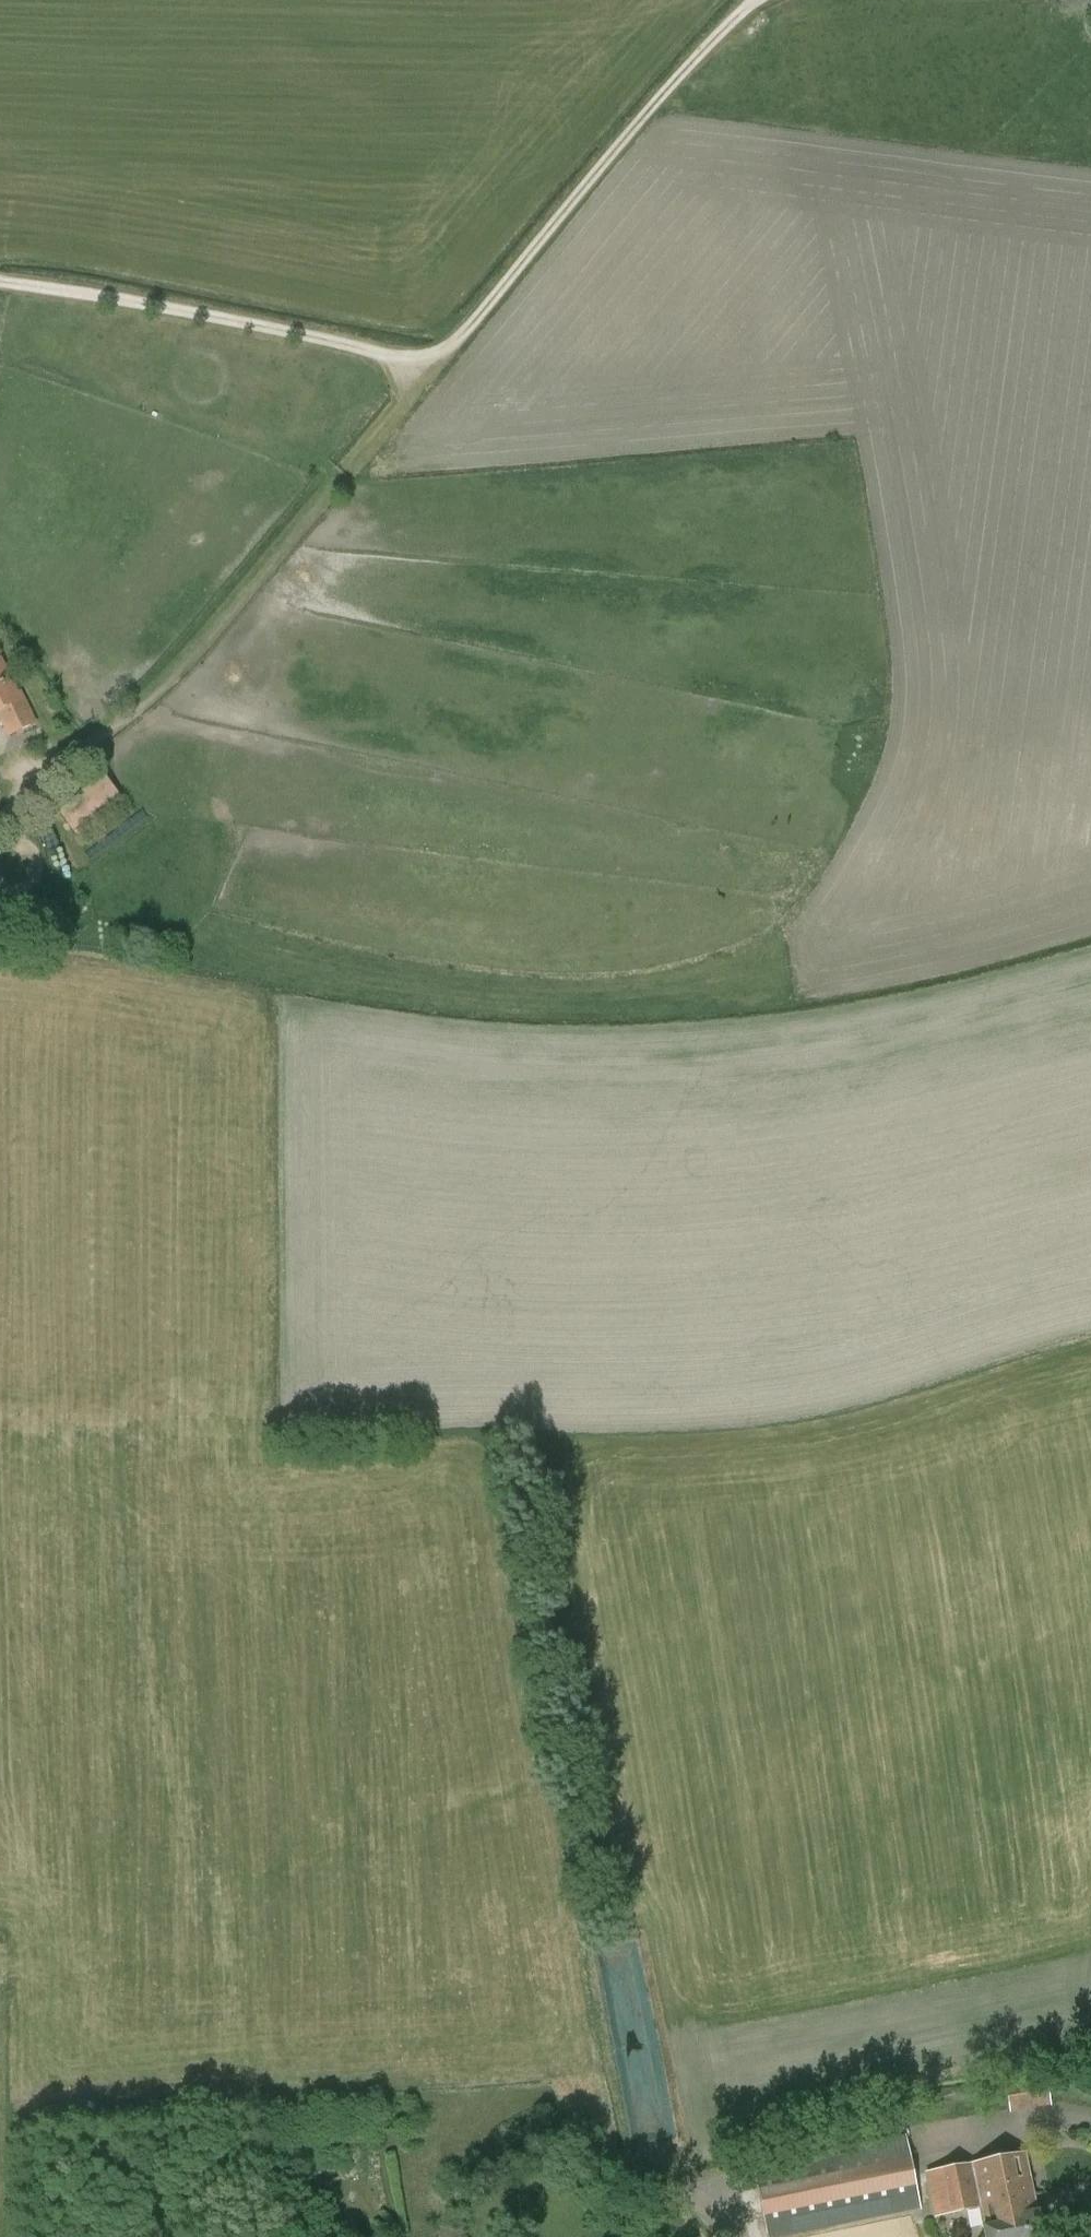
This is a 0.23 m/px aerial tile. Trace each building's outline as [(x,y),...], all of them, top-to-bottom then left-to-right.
[(10,737),(35,724),(20,694),(16,696),(0,663),(0,716),(10,737)] [(53,804),(69,825),(77,835),(123,801),(99,769),(53,804)] [(1047,2077),(1006,2083),(1010,2112),(1051,2105),(1047,2077)] [(905,2135),(755,2167),(768,2236),(790,2236),(920,2210),(914,2177),(905,2135)] [(1027,2153),(971,2164),(978,2201),(988,2199),(989,2204),(1035,2195),(1027,2153)] [(971,2164),(926,2173),(927,2174),(937,2214),(937,2217),(980,2209),(983,2223),(986,2236),(1044,2236),(1039,2212),(1035,2195),(989,2204),(988,2199),(978,2201),(971,2164)]
